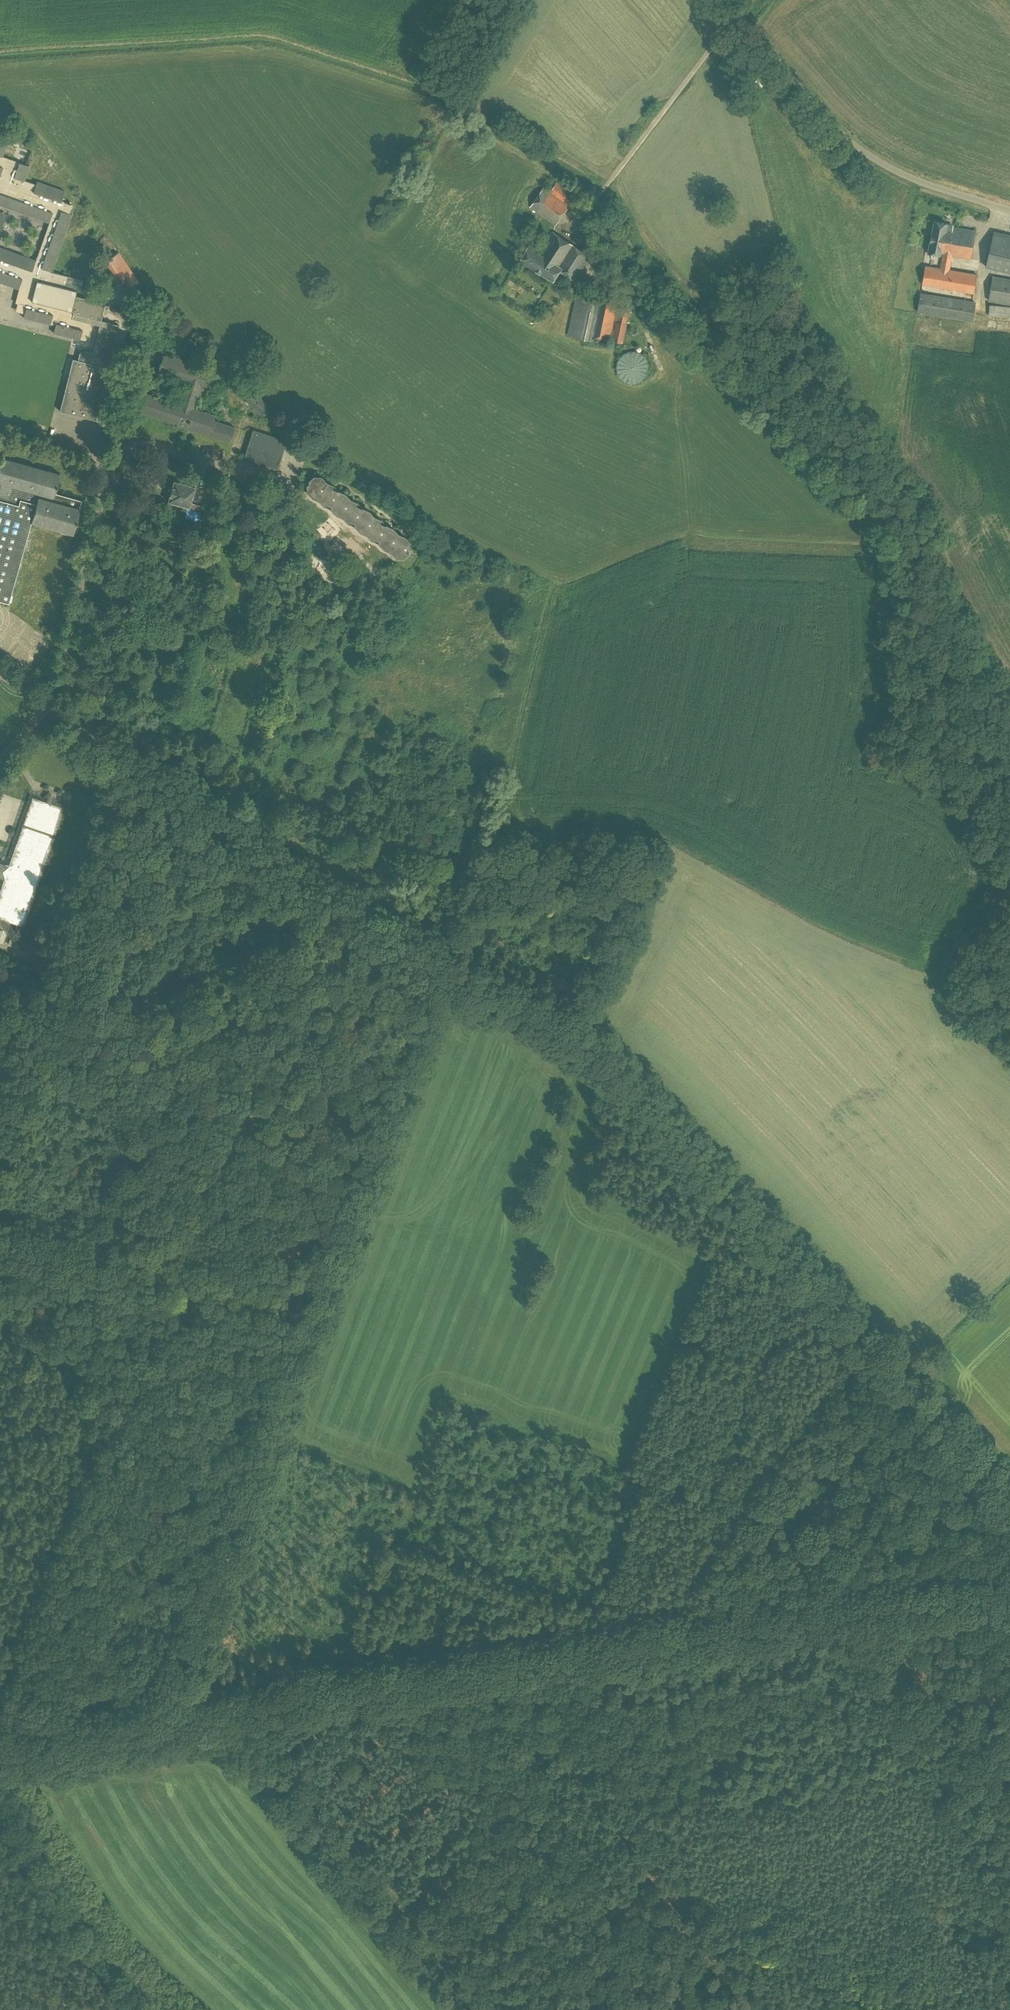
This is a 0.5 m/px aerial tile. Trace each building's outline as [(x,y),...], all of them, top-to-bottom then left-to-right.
[(760,89),(767,82),(761,76),(754,82),(760,89)] [(541,117),(538,124),(545,127),(548,119),(541,117)] [(51,273),(72,216),(69,215),(72,206),(60,202),(64,193),(36,183),(35,186),(23,182),(28,167),(2,158),(7,144),(0,141),(0,284),(19,290),(19,289),(20,290),(16,304),(26,307),(23,319),(50,326),(50,325),(55,326),(53,334),(84,342),(90,338),(95,339),(93,353),(83,351),(78,354),(77,360),(73,360),(60,410),(96,419),(120,326),(102,321),(104,303),(76,297),(76,291),(66,288),(68,278),(51,273)] [(576,196),(557,182),(550,192),(543,188),(530,207),(556,225),(576,196)] [(971,259),(976,231),(947,226),(948,223),(934,221),(928,253),(943,255),(941,268),(925,266),(922,285),(974,293),(977,274),(949,269),(952,255),(971,259)] [(590,256),(553,232),(538,253),(528,247),(520,260),(553,281),(560,270),(575,280),(590,256)] [(994,232),(986,268),(1009,273),(1009,235),(994,232)] [(106,260),(120,280),(133,271),(119,251),(106,260)] [(993,277),(989,301),(1009,305),(1009,280),(993,277)] [(630,323),(632,312),(630,311),(630,308),(618,306),(619,300),(577,291),(568,335),(595,341),(596,337),(611,340),(623,343),(627,323),(630,323)] [(649,316),(655,311),(638,294),(633,299),(642,307),(641,309),(649,316)] [(972,321),(975,303),(921,294),(918,312),(972,321)] [(990,304),(989,316),(1009,317),(1009,306),(990,304)] [(678,337),(670,349),(675,352),(683,340),(678,337)] [(633,383),(634,383),(635,383),(637,383),(638,382),(639,382),(641,381),(642,381),(643,380),(644,379),(645,378),(646,377),(647,375),(647,374),(648,373),(648,372),(648,370),(649,369),(649,367),(649,366),(648,365),(648,363),(648,362),(647,361),(647,359),(646,358),(645,357),(644,356),(643,355),(642,354),(641,354),(639,353),(638,352),(637,352),(635,352),(634,352),(631,352),(630,352),(629,352),(627,352),(626,353),(625,354),(624,354),(622,355),(621,356),(620,357),(620,358),(619,359),(618,361),(618,362),(617,363),(617,365),(617,366),(617,367),(617,369),(617,370),(617,372),(618,373),(618,374),(619,375),(620,377),(620,378),(621,379),(622,380),(624,380),(625,381),(626,382),(627,382),(629,383),(630,383),(631,383),(633,383)] [(169,358),(163,356),(158,373),(164,375),(163,377),(184,384),(178,404),(135,391),(130,409),(177,424),(177,426),(230,443),(234,428),(214,421),(215,416),(194,409),(201,388),(203,389),(210,368),(170,356),(169,358)] [(259,415),(268,405),(216,357),(212,361),(249,397),(245,401),(259,415)] [(257,464),(266,435),(253,431),(244,460),(257,464)] [(278,470),(287,441),(266,435),(257,464),(278,470)] [(9,603),(31,523),(73,535),(81,501),(55,494),(60,475),(2,458),(0,464),(0,601),(9,603)] [(330,509),(335,514),(342,517),(347,523),(353,526),(359,532),(366,535),(371,540),(375,542),(378,542),(383,549),(389,552),(403,558),(408,553),(408,552),(407,552),(406,552),(407,548),(409,548),(409,549),(410,549),(410,542),(404,536),(398,533),(393,527),(386,524),(381,519),(374,516),(368,510),(362,507),(357,502),(350,498),(345,493),(338,490),(333,484),(326,481),(321,476),(313,476),(307,481),(308,481),(308,482),(307,484),(306,484),(307,484),(306,484),(306,491),(311,497),(318,500),(323,506),(330,509)] [(202,512),(203,507),(191,503),(195,488),(174,482),(169,502),(189,508),(189,509),(202,512)] [(204,508),(212,511),(216,495),(209,493),(204,508)] [(339,534),(334,527),(327,532),(332,539),(339,534)] [(55,835),(64,808),(33,797),(23,824),(9,865),(4,864),(0,877),(0,878),(4,879),(0,891),(0,918),(24,927),(55,835)]
